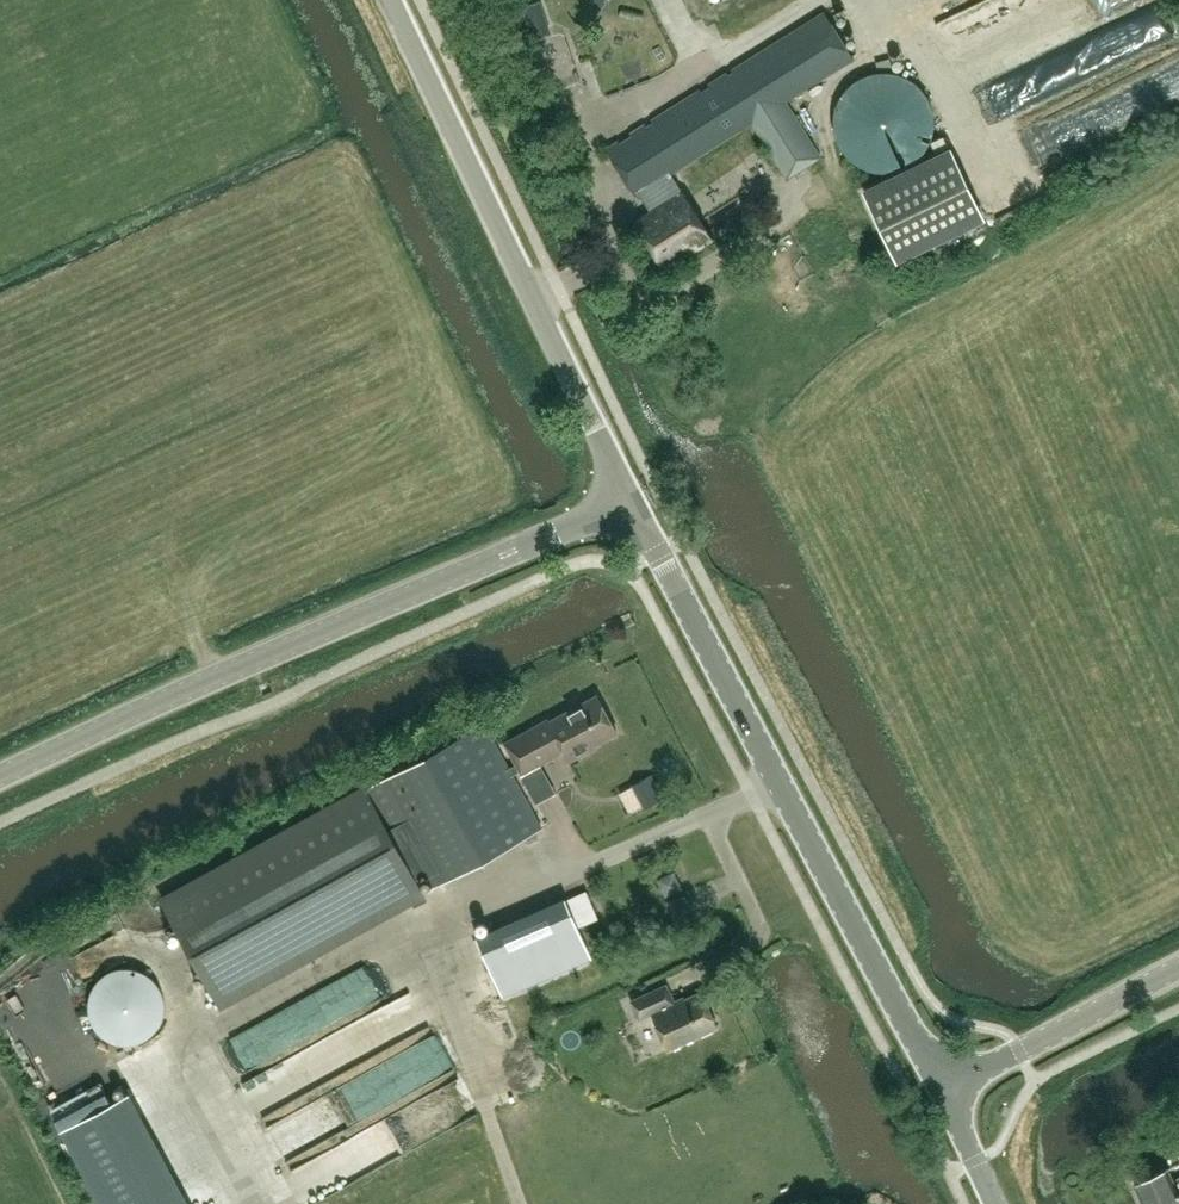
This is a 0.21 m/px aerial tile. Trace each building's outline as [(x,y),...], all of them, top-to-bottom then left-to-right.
[(519,15),(532,13),(545,86),(565,82),(551,0),(517,0),(519,15)] [(606,9),(603,0),(582,0),(588,16),(606,9)] [(1013,0),(918,0),(921,10),(933,7),(937,21),(1013,0)] [(785,101),(854,58),(825,11),(680,102),(606,148),(636,195),(639,192),(651,210),(634,221),(664,268),(713,238),(683,190),(681,191),(670,173),(752,121),(787,177),(820,156),(785,101)] [(1071,87),(1153,56),(1144,33),(1062,64),(1071,87)] [(593,70),(607,101),(648,84),(634,52),(593,70)] [(1178,101),(1178,67),(1167,70),(1176,102),(1178,101)] [(934,121),(933,110),(931,103),(928,96),(924,91),(919,86),(914,81),(908,78),(902,75),(896,73),(890,72),(881,71),(871,73),(864,76),(856,79),(850,85),(843,91),(839,98),(836,105),(834,116),(834,124),(835,132),(836,138),(839,144),(843,150),(848,156),(855,161),(861,165),(868,169),(876,170),(883,171),(890,171),(897,169),(904,167),(910,164),(915,161),(920,156),(924,151),(929,144),(931,138),(933,132),(934,121)] [(951,151),(865,193),(897,258),(983,216),(951,151)] [(681,318),(699,307),(692,295),(674,306),(681,318)] [(171,891),(162,896),(221,1005),(230,1000),(285,970),(426,894),(424,892),(416,876),(424,872),(432,887),(541,828),(512,774),(521,769),(523,772),(564,749),(570,759),(595,745),(594,743),(618,730),(598,694),(548,722),(547,720),(507,742),(518,763),(508,768),(484,723),(375,782),(285,830),(171,891)] [(678,921),(693,914),(685,895),(669,902),(678,921)] [(589,951),(566,898),(478,937),(501,989),(589,951)] [(98,965),(77,958),(72,976),(92,982),(98,965)] [(121,1043),(127,1043),(134,1042),(140,1040),(146,1038),(151,1034),(155,1030),(159,1024),(162,1019),(164,1013),(165,1006),(164,1000),(163,994),(161,988),(157,982),(153,977),(148,973),(143,970),(137,968),(131,966),(124,966),(118,967),(111,969),(106,972),(100,976),(96,981),(92,987),(90,993),(88,1000),(88,1006),(89,1013),(91,1019),(94,1025),(98,1030),(103,1035),(108,1038),(114,1041),(121,1043)] [(669,1048),(717,1026),(701,991),(675,1003),(666,984),(631,1000),(639,1018),(652,1012),(669,1048)] [(322,1127),(339,1161),(441,1110),(424,1077),(322,1127)] [(61,1129),(101,1203),(188,1203),(128,1092),(61,1129)] [(1134,1183),(1143,1203),(1178,1203),(1178,1175),(1174,1178),(1169,1167),(1134,1183)] [(317,1203),(406,1203),(408,1203),(394,1169),(316,1202),(317,1203)]
